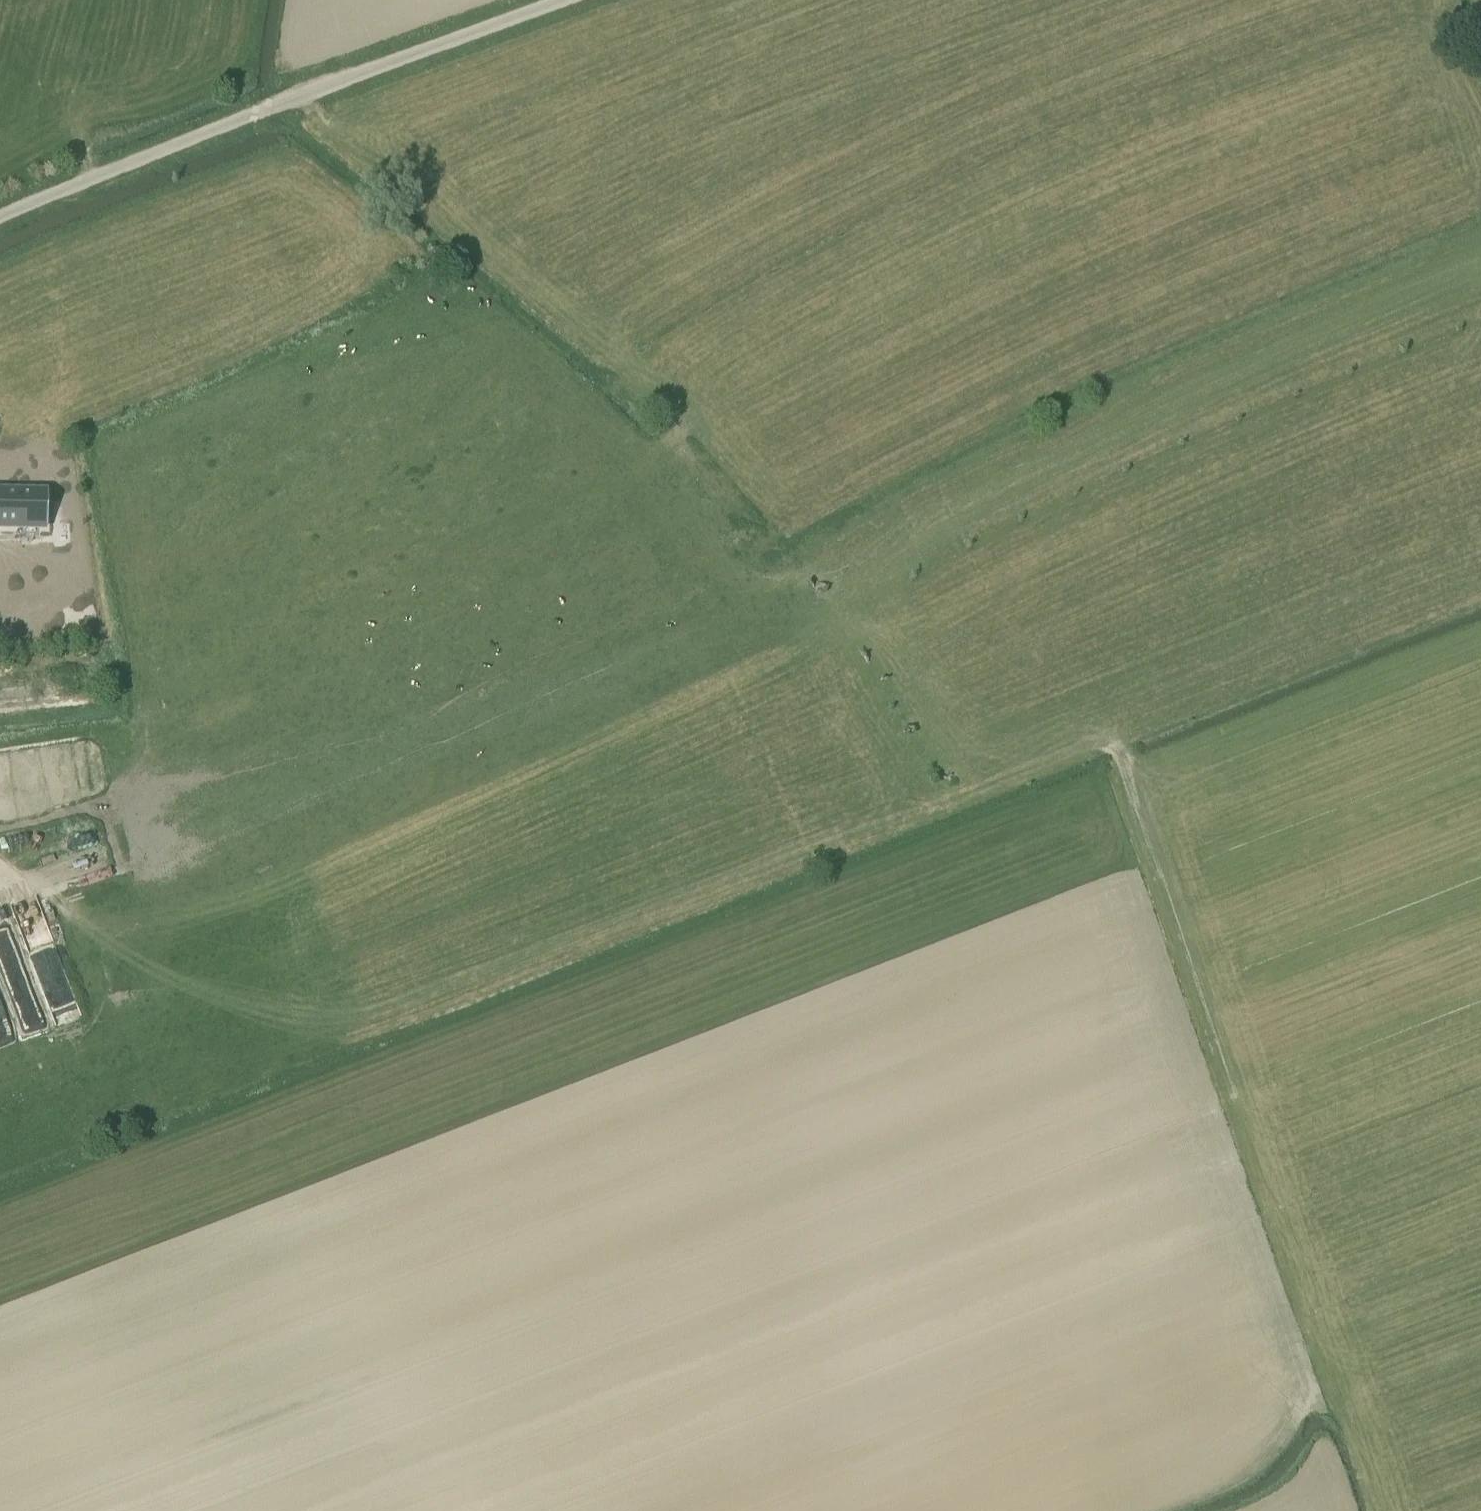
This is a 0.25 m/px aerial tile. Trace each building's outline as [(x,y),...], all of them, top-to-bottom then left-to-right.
[(0,491),(0,525),(45,524),(44,490),(0,491)] [(107,858),(84,859),(84,878),(108,877),(107,858)] [(0,896),(0,973),(4,987),(24,981),(26,988),(9,993),(24,1037),(47,1030),(4,895),(0,896)] [(68,972),(42,981),(56,1025),(82,1017),(68,972)]
